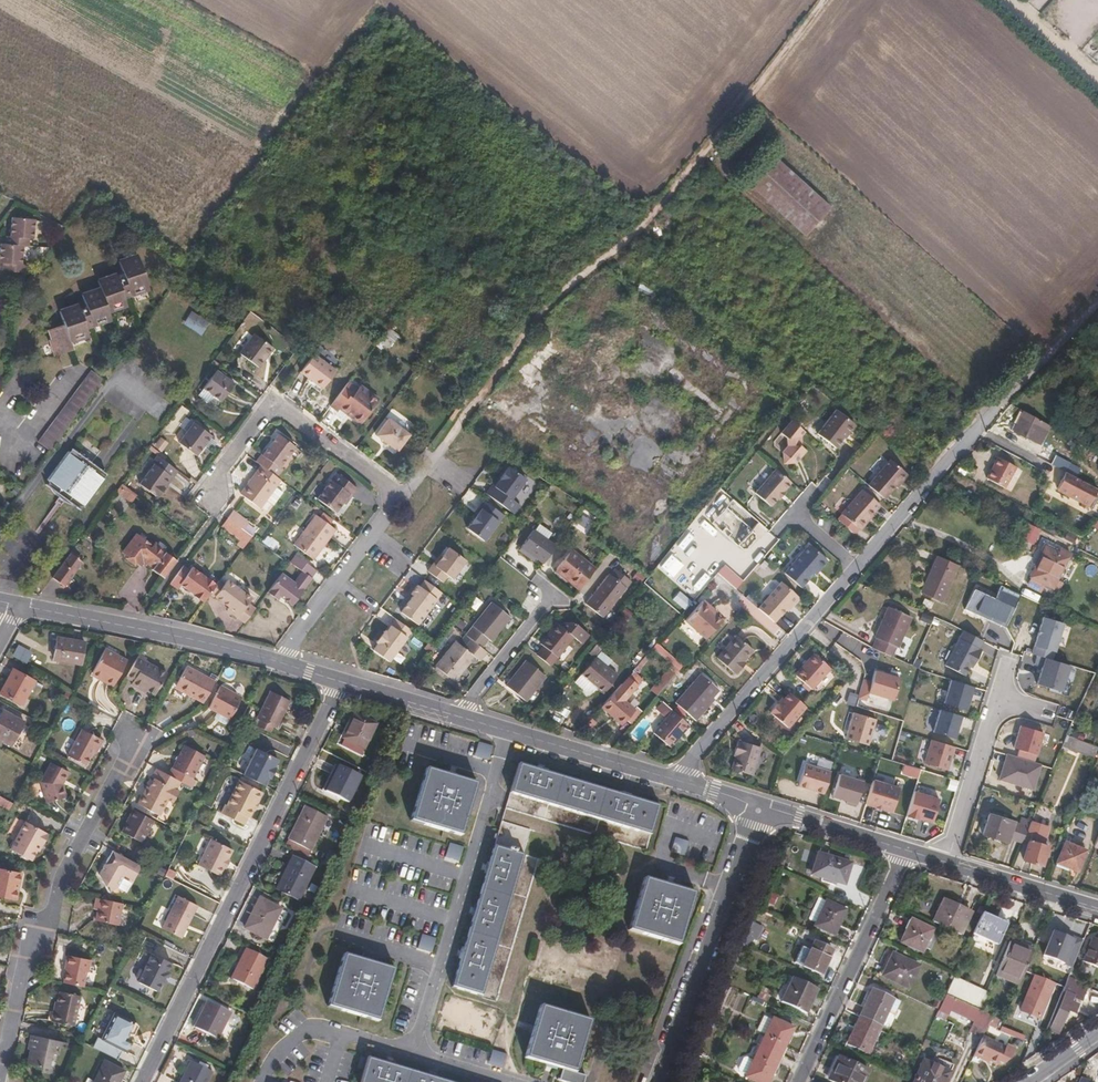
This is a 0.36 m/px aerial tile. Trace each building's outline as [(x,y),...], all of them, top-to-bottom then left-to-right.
[(1052,22),(1063,31),(1073,19),(1063,10),(1052,22)] [(769,148),(760,158),(805,198),(822,213),(831,203),(769,148)] [(805,198),(760,158),(744,176),(806,232),(822,213),(805,198)] [(7,244),(25,245),(30,246),(31,238),(33,238),(35,219),(12,216),(10,236),(8,235),(7,244)] [(2,243),(0,257),(0,262),(3,262),(2,271),(26,273),(27,264),(23,264),(25,245),(7,244),(2,243)] [(59,311),(64,325),(49,330),(54,344),(51,345),(55,356),(72,350),(70,343),(80,339),(79,335),(87,332),(86,329),(94,326),(92,321),(99,318),(100,324),(110,320),(108,312),(119,308),(117,305),(125,302),(124,298),(132,296),(130,291),(136,289),(138,294),(149,290),(137,257),(127,261),(126,258),(118,261),(124,277),(118,280),(116,274),(97,281),(100,288),(81,295),(86,307),(79,310),(77,304),(59,311)] [(210,323),(192,311),(184,323),(202,335),(210,323)] [(398,334),(389,327),(379,340),(388,347),(398,334)] [(240,355),(259,369),(273,349),(255,335),(240,355)] [(315,379),(314,381),(323,388),(336,369),(315,354),(301,372),(309,378),(310,376),(315,379)] [(46,448),(50,451),(54,446),(93,394),(104,380),(91,371),(38,442),(46,448)] [(216,371),(203,389),(221,402),(234,385),(216,371)] [(349,381),(331,405),(338,411),(341,408),(361,423),(380,398),(360,383),(357,387),(349,381)] [(831,442),(850,420),(836,408),(818,432),(831,442)] [(1040,444),(1050,426),(1024,412),(1013,431),(1032,441),(1032,440),(1040,444)] [(854,423),(850,420),(831,442),(836,446),(854,423)] [(387,443),(396,449),(401,453),(414,436),(392,421),(380,437),(387,443)] [(803,431),(791,422),(780,434),(786,439),(786,446),(780,453),(781,453),(782,464),(793,463),(803,451),(799,447),(797,445),(797,438),(798,436),(803,431)] [(193,424),(178,443),(196,456),(211,437),(193,424)] [(261,454),(255,461),(261,466),(273,475),(294,447),(278,434),(262,455),(261,454)] [(395,451),(396,449),(387,443),(386,445),(395,451)] [(100,469),(72,448),(69,452),(68,451),(48,478),(48,479),(50,484),(51,486),(55,494),(58,497),(62,499),(64,501),(69,504),(75,506),(79,506),(83,507),(86,506),(106,479),(105,478),(108,474),(100,469)] [(1055,455),(1050,464),(1066,472),(1075,477),(1080,469),(1070,464),(1070,463),(1055,455)] [(172,478),(178,471),(159,457),(139,485),(157,499),(165,488),(163,486),(170,476),(172,478)] [(1016,467),(998,457),(986,478),(1004,488),(1016,467)] [(867,486),(882,499),(887,494),(888,495),(894,488),(899,482),(901,482),(907,476),(889,461),(867,486)] [(493,483),(487,492),(514,512),(520,503),(512,497),(526,478),(509,465),(500,478),(495,485),(493,483)] [(260,509),(281,481),(273,475),(261,466),(240,494),(260,509)] [(790,482),(775,469),(754,493),(769,506),(777,498),(782,491),(790,482)] [(316,498),(335,512),(348,494),(351,496),(357,488),(336,472),(316,498)] [(1075,477),(1066,472),(1057,490),(1082,503),(1080,507),(1087,510),(1089,506),(1097,489),(1075,477)] [(165,488),(172,478),(170,476),(163,486),(165,488)] [(132,501),(137,493),(122,482),(117,490),(132,501)] [(872,510),(877,504),(861,491),(840,515),(858,530),(873,512),(872,510)] [(504,513),(485,499),(479,506),(482,508),(475,517),(467,527),(484,540),(504,513)] [(758,521),(733,499),(711,523),(737,545),(750,530),(758,521)] [(482,508),(479,506),(473,515),(475,517),(482,508)] [(238,526),(241,528),(246,520),(233,511),(228,518),(238,526)] [(313,559),(336,529),(317,515),(294,544),(313,559)] [(222,526),(232,534),(238,526),(228,518),(222,526)] [(241,528),(244,530),(249,522),(246,520),(241,528)] [(540,523),(535,531),(548,540),(553,532),(540,523)] [(1042,530),(1029,524),(1022,538),(1034,545),(1042,530)] [(244,549),(253,536),(244,530),(241,528),(238,526),(232,534),(241,540),(237,545),(244,549)] [(543,564),(556,546),(548,540),(535,531),(533,530),(521,548),(536,559),(543,564)] [(750,530),(737,545),(740,546),(743,549),(748,549),(757,539),(757,535),(750,530)] [(848,541),(852,537),(846,531),(842,536),(848,541)] [(152,569),(164,578),(177,560),(165,552),(166,551),(155,543),(153,547),(136,535),(123,552),(128,556),(126,558),(134,564),(136,562),(141,566),(145,562),(153,568),(152,569)] [(808,544),(784,573),(801,587),(813,572),(817,568),(819,570),(827,560),(808,544)] [(466,559),(449,547),(443,556),(436,565),(434,563),(428,570),(443,581),(448,574),(453,578),(466,559)] [(1045,547),(1030,577),(1052,588),(1067,558),(1045,547)] [(536,559),(521,548),(519,551),(534,562),(536,559)] [(579,589),(595,569),(571,551),(556,570),(579,589)] [(82,559),(72,552),(71,554),(81,561),(82,559)] [(53,578),(65,587),(83,562),(81,561),(71,554),(53,578)] [(443,556),(440,554),(434,563),(436,565),(443,556)] [(295,582),(282,573),(268,592),(278,600),(280,597),(292,606),(312,579),(312,578),(317,571),(295,555),(290,562),(302,571),(295,582)] [(958,567),(936,558),(928,576),(929,577),(922,592),(942,601),(958,567)] [(744,581),(726,565),(718,574),(737,590),(744,581)] [(190,571),(184,566),(171,584),(177,589),(181,584),(205,602),(210,594),(217,585),(193,568),(190,571)] [(603,617),(631,582),(616,569),(611,576),(609,575),(586,603),(603,617)] [(442,591),(425,578),(420,585),(418,583),(412,592),(414,594),(401,610),(419,623),(442,591)] [(983,579),(981,586),(990,589),(992,583),(983,579)] [(225,583),(221,580),(217,585),(210,594),(215,597),(225,583)] [(227,580),(225,583),(215,597),(240,615),(238,618),(245,623),(256,608),(249,603),(253,598),(227,580)] [(780,581),(758,607),(773,621),(779,615),(780,615),(786,608),(789,604),(791,606),(799,597),(780,581)] [(963,608),(1008,627),(1020,595),(1000,587),(996,596),(972,586),(963,608)] [(725,624),(715,615),(710,611),(712,608),(702,600),(684,621),(709,642),(725,624)] [(491,603),(465,635),(471,640),(482,648),(489,640),(491,642),(510,618),(491,603)] [(877,639),(873,647),(892,655),(896,647),(898,648),(911,617),(888,607),(875,638),(877,639)] [(1065,620),(1044,614),(1032,652),(1044,655),(1056,657),(1065,620)] [(397,618),(387,631),(385,630),(377,641),(379,643),(374,649),(389,661),(412,630),(413,629),(397,618)] [(536,655),(550,666),(572,639),(579,644),(587,634),(573,623),(564,622),(560,627),(556,623),(540,643),(544,646),(536,655)] [(984,641),(964,631),(946,665),(965,676),(971,666),(974,660),(976,661),(982,650),(979,649),(984,641)] [(754,652),(738,638),(718,661),(735,675),(736,674),(739,676),(744,670),(741,667),(745,663),(754,652)] [(480,661),(487,652),(482,648),(471,640),(464,649),(456,641),(436,666),(455,682),(475,657),(480,661)] [(80,668),(84,647),(56,642),(52,663),(80,668)] [(25,666),(31,656),(16,648),(11,659),(25,666)] [(112,689),(127,661),(105,649),(92,673),(105,681),(104,684),(112,689)] [(155,695),(167,674),(146,662),(147,658),(139,654),(127,677),(133,682),(131,685),(141,690),(143,689),(155,695)] [(813,654),(795,674),(812,689),(830,668),(813,654)] [(1056,657),(1044,655),(1035,686),(1062,694),(1071,663),(1056,657)] [(594,658),(575,682),(587,691),(593,683),(603,691),(616,674),(594,658)] [(526,661),(507,685),(526,700),(545,676),(526,661)] [(204,699),(215,680),(185,664),(175,684),(194,694),(204,699)] [(455,682),(436,666),(433,670),(452,685),(455,682)] [(893,697),(901,674),(875,666),(871,679),(864,678),(858,697),(866,699),(869,690),(893,697)] [(658,681),(659,682),(669,670),(668,669),(658,681)] [(669,670),(659,682),(665,687),(675,675),(669,670)] [(624,682),(614,692),(601,706),(622,724),(635,710),(625,701),(642,680),(633,672),(624,682)] [(104,684),(105,681),(92,673),(90,676),(104,684)] [(34,685),(13,674),(0,697),(0,698),(21,709),(34,685)] [(705,676),(680,704),(699,721),(705,714),(703,712),(716,698),(722,691),(705,676)] [(944,702),(966,709),(974,686),(952,679),(944,702)] [(228,722),(241,696),(219,685),(208,706),(217,711),(215,715),(216,718),(224,722),(228,722)] [(276,726),(290,699),(272,690),(258,717),(260,717),(272,724),(276,726)] [(785,727),(804,706),(803,705),(789,692),(782,700),(778,705),(776,703),(769,712),(785,727)] [(719,700),(716,698),(703,712),(705,714),(719,700)] [(674,711),(662,701),(655,709),(667,719),(674,711)] [(932,729),(954,737),(961,713),(940,705),(932,729)] [(366,748),(380,718),(358,707),(344,736),(366,748)] [(691,725),(675,712),(656,733),(674,749),(683,739),(680,737),(691,725)] [(846,739),(869,746),(877,720),(854,713),(846,739)] [(22,726),(1,715),(0,718),(0,743),(10,749),(22,726)] [(270,731),(272,724),(260,717),(256,724),(270,731)] [(88,749),(94,735),(76,725),(61,753),(80,763),(88,749)] [(680,737),(683,739),(693,727),(691,725),(680,737)] [(1044,733),(1022,726),(1015,748),(1037,755),(1044,733)] [(91,751),(98,737),(94,735),(88,749),(91,751)] [(1074,738),(1067,735),(1062,746),(1070,749),(1074,738)] [(1085,742),(1074,738),(1070,749),(1080,753),(1085,742)] [(925,763),(948,770),(956,747),(933,740),(925,763)] [(488,758),(491,744),(477,741),(474,755),(488,758)] [(1085,742),(1080,753),(1094,759),(1097,750),(1097,748),(1085,742)] [(191,778),(204,755),(184,744),(167,775),(179,781),(189,786),(194,779),(191,778)] [(734,755),(733,760),(730,770),(751,775),(757,750),(734,744),(731,755),(734,755)] [(269,777),(275,766),(273,765),(277,757),(255,746),(242,773),(264,784),(268,776),(269,777)] [(1042,765),(1008,754),(1000,780),(1034,790),(1042,765)] [(655,834),(663,804),(641,798),(607,788),(571,777),(545,769),(522,763),(513,792),(542,801),(574,810),(600,818),(632,827),(655,834)] [(67,799),(62,785),(68,772),(51,764),(41,785),(48,806),(67,799)] [(350,802),(363,775),(340,764),(328,790),(350,802)] [(800,786),(825,794),(832,771),(807,764),(800,786)] [(171,802),(176,791),(175,790),(179,781),(167,775),(154,767),(149,777),(152,779),(147,787),(144,795),(140,793),(135,803),(157,816),(166,800),(171,802)] [(464,835),(473,806),(480,782),(457,776),(429,767),(422,793),(414,820),(464,835)] [(853,805),(857,806),(864,781),(841,774),(834,796),(849,801),(848,804),(853,805)] [(252,808),(255,800),(257,800),(262,791),(239,779),(236,784),(227,803),(225,803),(224,803),(220,812),(243,823),(247,815),(250,816),(253,809),(252,808)] [(866,804),(893,812),(900,788),(874,780),(866,804)] [(940,799),(915,791),(907,816),(919,820),(920,819),(920,816),(925,817),(924,820),(933,823),(940,799)] [(11,805),(0,799),(0,809),(7,812),(11,805)] [(310,850),(326,815),(305,805),(288,839),(310,850)] [(141,842),(153,820),(133,809),(121,832),(141,842)] [(989,814),(982,834),(1008,842),(1015,822),(989,814)] [(527,854),(535,829),(505,820),(498,845),(519,851),(527,854)] [(43,845),(48,835),(45,834),(45,832),(25,821),(10,849),(31,860),(36,850),(40,843),(43,845)] [(1050,826),(1033,821),(1025,839),(1044,845),(1050,826)] [(1030,826),(1015,822),(1008,842),(1022,846),(1025,839),(1030,826)] [(685,854),(688,840),(674,836),(671,851),(685,854)] [(227,857),(232,848),(210,837),(198,862),(220,872),(223,865),(222,864),(225,857),(227,857)] [(1029,840),(1023,860),(1043,866),(1049,847),(1044,845),(1029,840)] [(464,846),(448,841),(442,859),(458,863),(464,846)] [(1086,850),(1065,842),(1056,863),(1077,871),(1086,850)] [(500,944),(509,915),(520,879),(527,854),(519,851),(498,845),(491,866),(480,904),(470,938),(460,970),(455,987),(485,995),(489,982),(500,944)] [(131,879),(139,864),(111,849),(99,872),(108,891),(116,887),(123,874),(131,879)] [(845,884),(852,861),(818,850),(817,853),(811,871),(810,873),(820,876),(837,881),(845,884)] [(299,899),(315,866),(293,855),(276,887),(299,899)] [(20,872),(0,868),(0,896),(14,899),(20,872)] [(684,946),(699,893),(649,878),(641,904),(633,931),(684,946)] [(180,937),(197,905),(176,895),(160,928),(180,937)] [(267,937),(282,906),(261,896),(246,926),(267,937)] [(117,922),(121,902),(98,897),(97,908),(95,919),(117,922)] [(961,905),(944,897),(941,902),(959,911),(961,905)] [(832,935),(844,910),(825,901),(813,926),(832,935)] [(961,935),(972,910),(961,905),(959,911),(941,902),(932,921),(961,935)] [(999,941),(1007,920),(984,910),(975,931),(999,941)] [(299,934),(306,921),(295,915),(288,928),(299,934)] [(926,946),(933,930),(912,920),(902,942),(924,953),(926,946)] [(747,937),(757,940),(762,925),(752,922),(747,937)] [(1076,939),(1053,931),(1044,957),(1065,965),(1076,939)] [(436,938),(421,933),(416,948),(431,952),(436,938)] [(1018,983),(1034,947),(1020,941),(1010,937),(994,973),(1018,983)] [(1092,940),(1083,963),(1097,969),(1097,943),(1092,940)] [(822,975),(833,949),(814,941),(803,967),(822,975)] [(254,988),(269,958),(246,948),(232,977),(254,988)] [(380,1020),(387,998),(396,967),(390,966),(368,959),(345,952),(340,970),(333,991),(329,1005),(375,1019),(380,1020)] [(84,985),(87,970),(89,970),(91,958),(68,953),(66,963),(67,964),(64,981),(84,985)] [(170,963),(150,953),(147,957),(167,967),(170,963)] [(909,989),(919,966),(892,954),(882,976),(909,989)] [(160,983),(166,971),(167,967),(147,957),(142,969),(138,968),(134,976),(137,979),(135,981),(156,991),(160,983)] [(1037,1026),(1053,984),(1033,976),(1016,1018),(1037,1026)] [(806,1014),(817,989),(791,977),(779,1002),(806,1014)] [(979,1010),(987,991),(954,977),(946,996),(954,1000),(967,1005),(979,1010)] [(1059,1035),(1079,985),(1069,982),(1053,1023),(1050,1023),(1047,1030),(1059,1035)] [(1050,1023),(1064,989),(1053,984),(1037,1026),(1047,1030),(1050,1023)] [(880,1026),(893,997),(874,988),(861,1017),(880,1026)] [(72,1024),(79,994),(59,990),(56,1006),(52,1006),(49,1019),(72,1024)] [(950,1009),(954,1000),(946,996),(941,1005),(950,1009)] [(963,1015),(967,1005),(954,1000),(950,1009),(963,1015)] [(218,1039),(230,1012),(208,1001),(195,1028),(218,1039)] [(578,1073),(595,1019),(545,1005),(528,1058),(566,1069),(578,1073)] [(974,1020),(979,1010),(967,1005),(963,1015),(974,1020)] [(127,1051),(132,1040),(124,1037),(126,1032),(129,1033),(133,1033),(137,1025),(135,1021),(114,1011),(102,1038),(97,1036),(93,1046),(118,1058),(122,1049),(127,1051)] [(763,1034),(770,1019),(762,1016),(755,1031),(763,1034)] [(867,1053),(880,1026),(861,1017),(859,1016),(855,1025),(856,1026),(848,1044),(859,1050),(867,1053)] [(779,1056),(791,1028),(770,1018),(770,1019),(763,1034),(758,1046),(779,1056)] [(58,1053),(60,1040),(33,1035),(31,1049),(28,1064),(49,1068),(51,1053),(58,1053)] [(999,1064),(1006,1048),(981,1037),(972,1056),(982,1060),(983,1057),(989,1059),(999,1064)] [(779,1056),(758,1046),(755,1044),(750,1054),(753,1056),(751,1060),(744,1074),(743,1077),(754,1081),(767,1081),(779,1056)] [(488,1063),(502,1067),(506,1052),(492,1048),(488,1063)] [(448,1081),(403,1067),(369,1056),(361,1081),(452,1081),(448,1081)] [(744,1074),(751,1060),(744,1057),(741,1058),(736,1069),(737,1071),(744,1074)] [(868,1070),(838,1057),(828,1079),(834,1081),(863,1081),(868,1070)] [(122,1068),(102,1058),(90,1081),(116,1081),(122,1068)] [(940,1067),(926,1060),(916,1081),(934,1081),(940,1067)] [(211,1071),(191,1061),(180,1081),(206,1081),(211,1071)] [(950,1076),(952,1072),(940,1067),(934,1081),(948,1081),(950,1076)] [(566,1069),(563,1080),(569,1081),(587,1081),(589,1075),(566,1069)]
